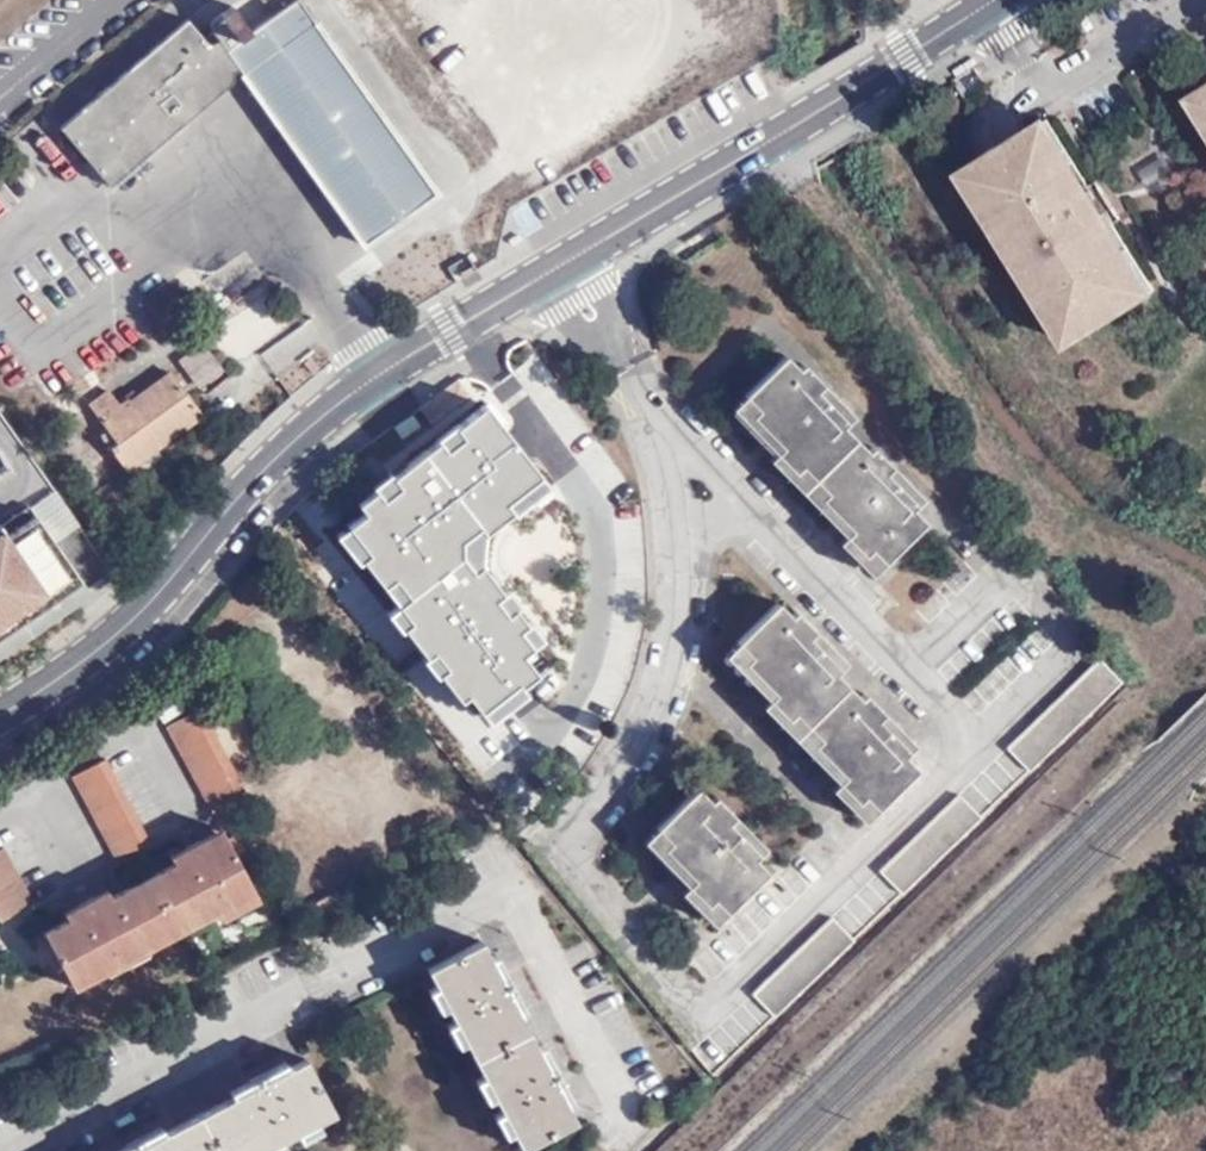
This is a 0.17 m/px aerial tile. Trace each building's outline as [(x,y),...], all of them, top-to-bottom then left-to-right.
[(369,248),(441,199),(300,0),(262,0),(274,19),(255,35),(237,9),(211,26),(216,35),(208,42),(192,22),(66,130),(115,189),(240,84),(236,78),(243,72),(369,248)] [(1190,98),(1205,122),(1205,88),(1190,98)] [(1048,119),(962,172),(988,213),(988,235),(1024,291),(1042,300),(1069,343),(1154,291),(1114,224),(1121,219),(1098,180),(1089,186),(1048,119)] [(828,401),(835,395),(802,363),(797,367),(784,354),(730,407),(774,452),(769,458),(865,553),(872,548),(886,561),(925,521),(912,506),(916,502),(898,485),(904,476),(871,444),(866,449),(841,424),(846,419),(828,401)] [(178,416),(198,404),(178,370),(132,401),(128,396),(121,402),(112,389),(94,401),(120,440),(110,446),(124,468),(186,426),(178,416)] [(852,413),(835,395),(828,401),(846,419),(852,413)] [(558,496),(484,402),(464,417),(371,490),(376,496),(360,508),(367,516),(336,540),(360,571),(365,566),(400,610),(390,618),(404,636),(410,632),(434,661),(427,666),(439,682),(443,679),(467,709),(472,705),(494,732),(533,701),(526,693),(541,681),(528,665),(549,648),(489,573),(490,541),(516,521),(520,526),(558,496)] [(205,414),(198,404),(178,416),(186,426),(205,414)] [(0,405),(0,645),(112,566),(0,405)] [(898,485),(916,502),(922,495),(904,476),(898,485)] [(821,650),(828,644),(796,610),(791,615),(777,601),(722,656),(768,700),(762,707),(857,802),(864,796),(877,809),(918,768),(904,755),(909,750),(890,731),(897,726),(865,693),(860,697),(834,673),(840,667),(821,650)] [(846,662),(828,644),(821,650),(840,667),(846,662)] [(1118,685),(1106,664),(1099,656),(1006,745),(1029,770),(1118,685)] [(1121,682),(1106,664),(1118,685),(1121,682)] [(552,693),(542,699),(566,732),(576,725),(552,693)] [(198,702),(165,719),(208,801),(241,785),(198,702)] [(915,744),(897,726),(890,731),(909,750),(915,744)] [(104,751),(72,771),(115,851),(148,835),(104,751)] [(697,786),(655,826),(670,841),(663,847),(696,882),(690,889),(707,906),(714,899),(726,913),(768,873),(754,857),(758,853),(740,835),(747,828),(715,794),(710,800),(697,786)] [(958,792),(878,868),(902,892),(980,817),(958,792)] [(511,807),(501,816),(513,831),(525,824),(511,807)] [(215,823),(178,842),(182,848),(167,857),(105,891),(91,900),(85,891),(70,900),(74,906),(62,914),(38,928),(68,983),(210,906),(249,885),(215,823)] [(670,841),(655,826),(642,840),(685,885),(679,890),(713,924),(726,913),(714,899),(707,906),(690,889),(696,882),(663,847),(670,841)] [(765,848),(747,828),(740,835),(758,853),(765,848)] [(182,848),(178,842),(163,849),(167,857),(182,848)] [(0,844),(0,915),(30,898),(2,843),(0,844)] [(91,900),(105,891),(100,883),(85,891),(91,900)] [(253,892),(249,885),(210,906),(215,913),(253,892)] [(58,907),(62,914),(74,906),(70,900),(58,907)] [(830,914),(750,991),(774,1016),(854,939),(830,914)] [(481,939),(427,967),(434,981),(425,985),(436,1005),(444,1000),(450,1011),(442,1016),(454,1040),(464,1035),(480,1069),(472,1074),(485,1099),(493,1093),(500,1109),(494,1112),(504,1137),(514,1132),(521,1147),(575,1120),(566,1103),(574,1099),(545,1042),(537,1047),(516,1007),(524,1003),(495,946),(487,952),(481,939)] [(230,1087),(233,1095),(155,1135),(151,1128),(107,1150),(259,1150),(260,1150),(277,1150),(274,1143),(290,1135),(293,1144),(322,1129),(318,1121),(334,1112),(305,1056),(289,1065),(286,1058),(230,1087)]
